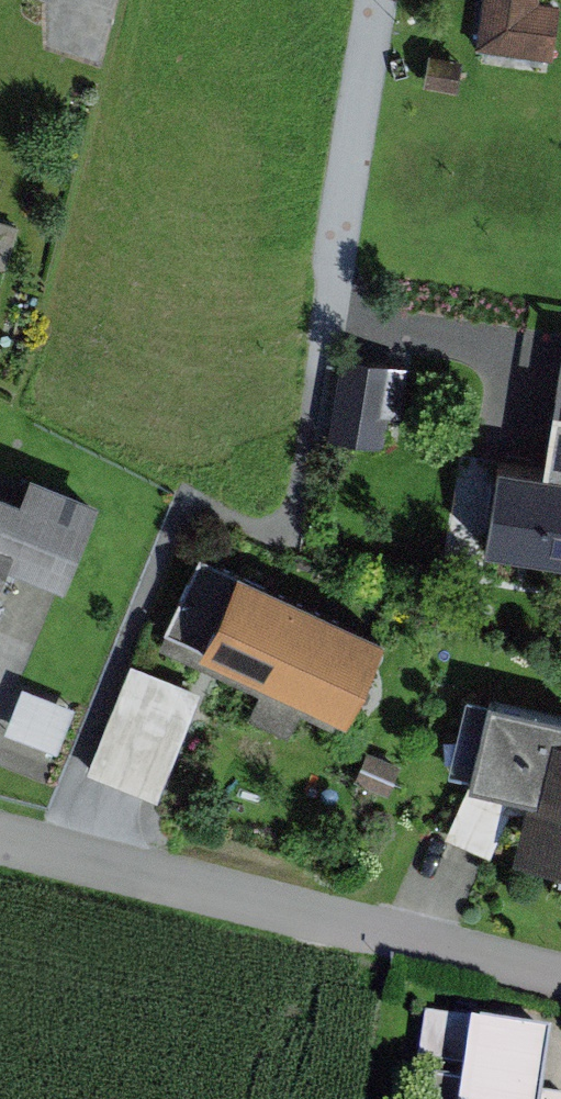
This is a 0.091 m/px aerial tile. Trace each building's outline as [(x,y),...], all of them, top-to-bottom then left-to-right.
[(550,4),(551,0),(493,0),(487,48),(560,56),(560,5),(550,4)] [(342,429),(361,431),(368,359),(348,357),(342,429)] [(370,358),(366,440),(401,441),(405,360),(370,358)] [(550,467),(501,461),(489,550),(560,560),(560,387),(550,467)] [(30,502),(0,491),(0,611),(15,571),(73,593),(114,485),(46,459),(30,502)] [(386,636),(246,568),(212,652),(353,719),(386,636)] [(134,655),(89,768),(161,796),(206,684),(134,655)] [(61,748),(78,702),(27,682),(9,728),(61,748)] [(491,696),(469,797),(536,812),(524,866),(560,874),(560,711),(491,696)] [(551,1091),(560,1032),(482,1019),(482,1016),(437,1008),(429,1055),(474,1063),(472,1079),(445,1074),(441,1098),(560,1098),(560,1093),(551,1091)]
